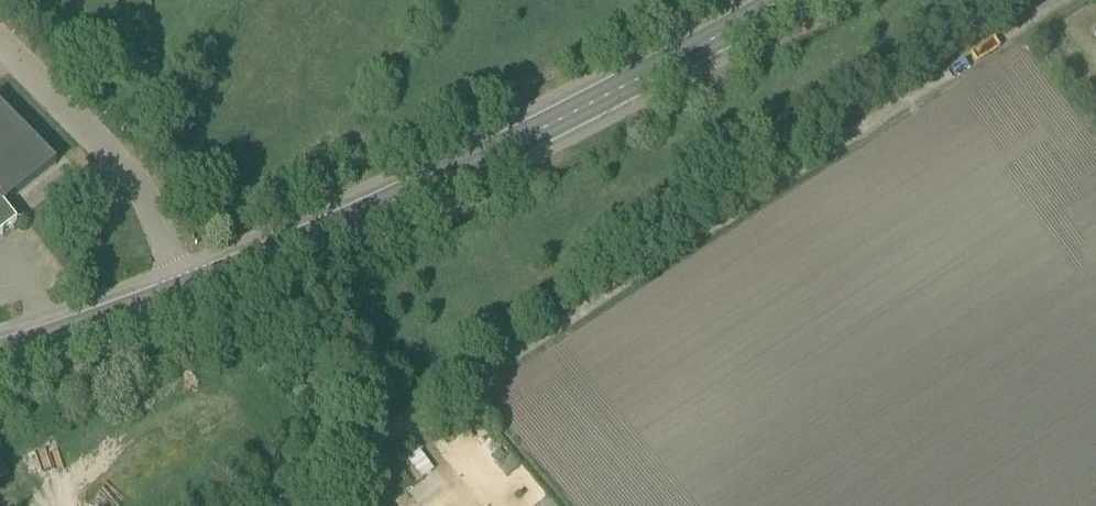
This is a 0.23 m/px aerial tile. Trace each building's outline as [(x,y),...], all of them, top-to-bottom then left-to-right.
[(16,224),(2,206),(56,165),(0,108),(0,236),(16,224)]
